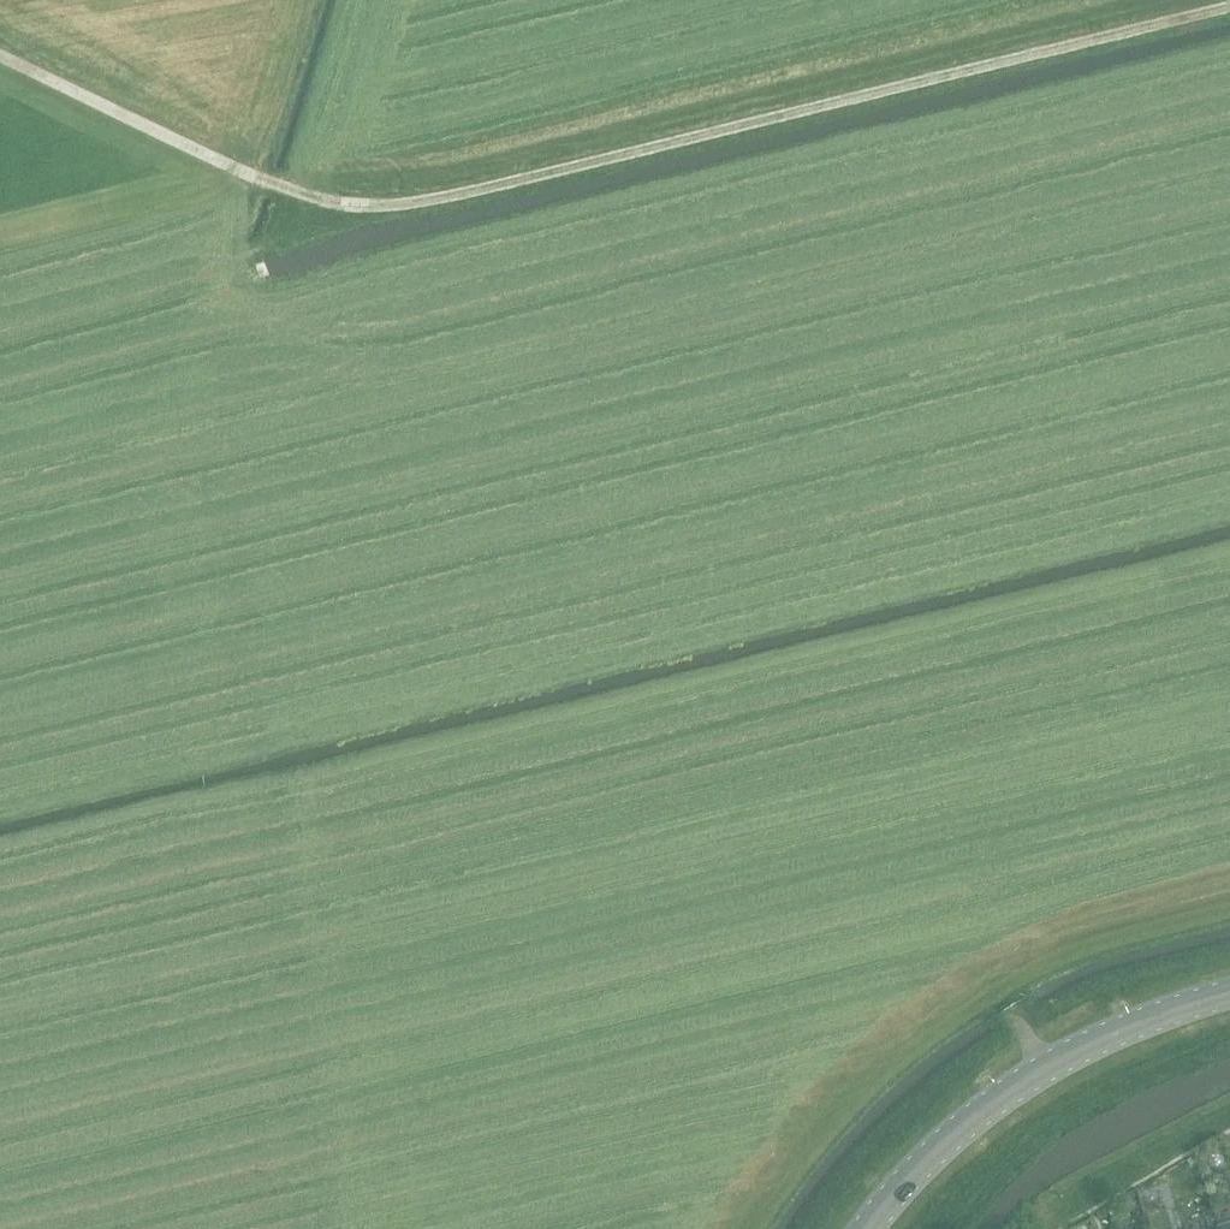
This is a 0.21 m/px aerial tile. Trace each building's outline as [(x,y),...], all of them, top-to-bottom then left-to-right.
[(1209,1160),(1209,1161),(1209,1162),(1209,1163),(1209,1164),(1210,1165),(1211,1166),(1212,1167),(1213,1167),(1213,1168),(1214,1168),(1215,1168),(1216,1168),(1217,1168),(1218,1168),(1219,1168),(1219,1167),(1221,1167),(1222,1166),(1222,1165),(1223,1165),(1223,1164),(1223,1163),(1224,1162),(1224,1161),(1224,1160),(1224,1159),(1223,1158),(1223,1157),(1223,1156),(1222,1155),(1221,1154),(1220,1154),(1219,1153),(1218,1153),(1217,1153),(1216,1153),(1215,1153),(1214,1153),(1212,1154),(1211,1155),(1210,1156),(1209,1157),(1209,1158),(1209,1159),(1209,1160)]
